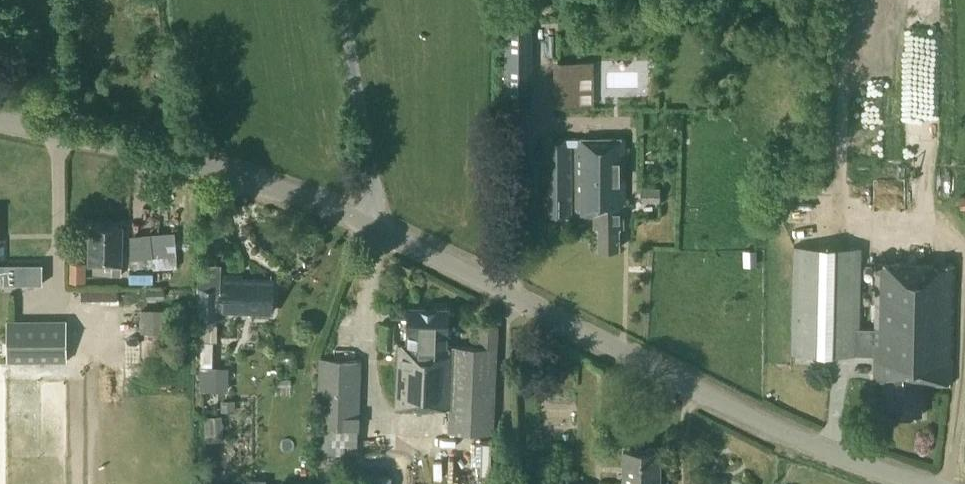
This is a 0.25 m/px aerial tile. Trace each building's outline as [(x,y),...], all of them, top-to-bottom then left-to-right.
[(533,26),(505,26),(505,106),(532,106),(533,26)] [(555,101),(583,101),(583,86),(594,86),(594,57),(555,57),(555,101)] [(623,204),(626,204),(625,138),(542,139),(543,216),(570,216),(569,145),(575,145),(576,216),(593,216),(593,227),(598,227),(598,249),(618,248),(618,226),(623,226),(623,204)] [(661,199),(660,186),(641,186),(641,199),(661,199)] [(123,264),(123,248),(121,248),(122,225),(91,225),(91,248),(89,248),(89,264),(112,265),(112,275),(121,275),(121,264),(123,264)] [(157,266),(179,265),(178,227),(131,229),(132,254),(156,253),(157,266)] [(874,354),(874,395),(882,395),(882,413),(921,414),(921,382),(951,382),(953,265),(876,262),(875,328),(859,328),(860,247),(794,246),(792,353),(858,354),(874,354)] [(273,314),(274,282),(240,280),(240,277),(222,276),(222,293),(214,292),(201,291),(200,319),(213,320),(213,311),(273,314)] [(118,289),(82,289),(82,298),(118,298),(118,289)] [(407,332),(406,345),(399,344),(396,408),(431,409),(431,406),(450,407),(449,431),(493,433),(497,326),(479,325),(478,347),(451,346),(447,346),(448,307),(408,305),(406,332),(407,332)] [(168,369),(168,330),(168,307),(141,307),(141,370),(168,369)] [(67,318),(7,318),(7,361),(67,361),(67,318)] [(218,320),(199,320),(199,388),(216,388),(216,365),(212,365),(212,340),(218,340),(218,320)] [(358,443),(360,357),(319,356),(317,442),(317,450),(343,450),(356,451),(356,443),(358,443)] [(205,415),(205,434),(224,433),(224,414),(205,415)] [(659,451),(623,451),(623,482),(617,482),(617,483),(659,483),(659,451)] [(244,483),(269,483),(269,474),(244,475),(244,483)] [(392,476),(367,474),(367,483),(391,483),(392,476)]
